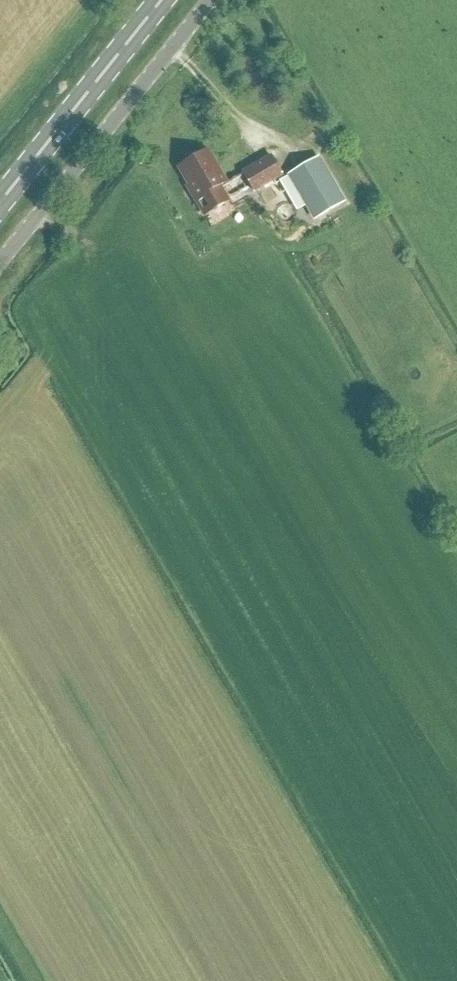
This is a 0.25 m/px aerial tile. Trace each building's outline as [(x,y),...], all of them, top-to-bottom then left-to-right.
[(195,200),(204,216),(227,202),(219,187),(225,183),(207,152),(179,168),(197,199),(195,200)] [(271,156),(242,173),(254,192),(282,175),(271,156)] [(345,202),(318,156),(286,175),(313,221),(345,202)] [(251,188),(226,203),(232,213),(257,198),(251,188)]
